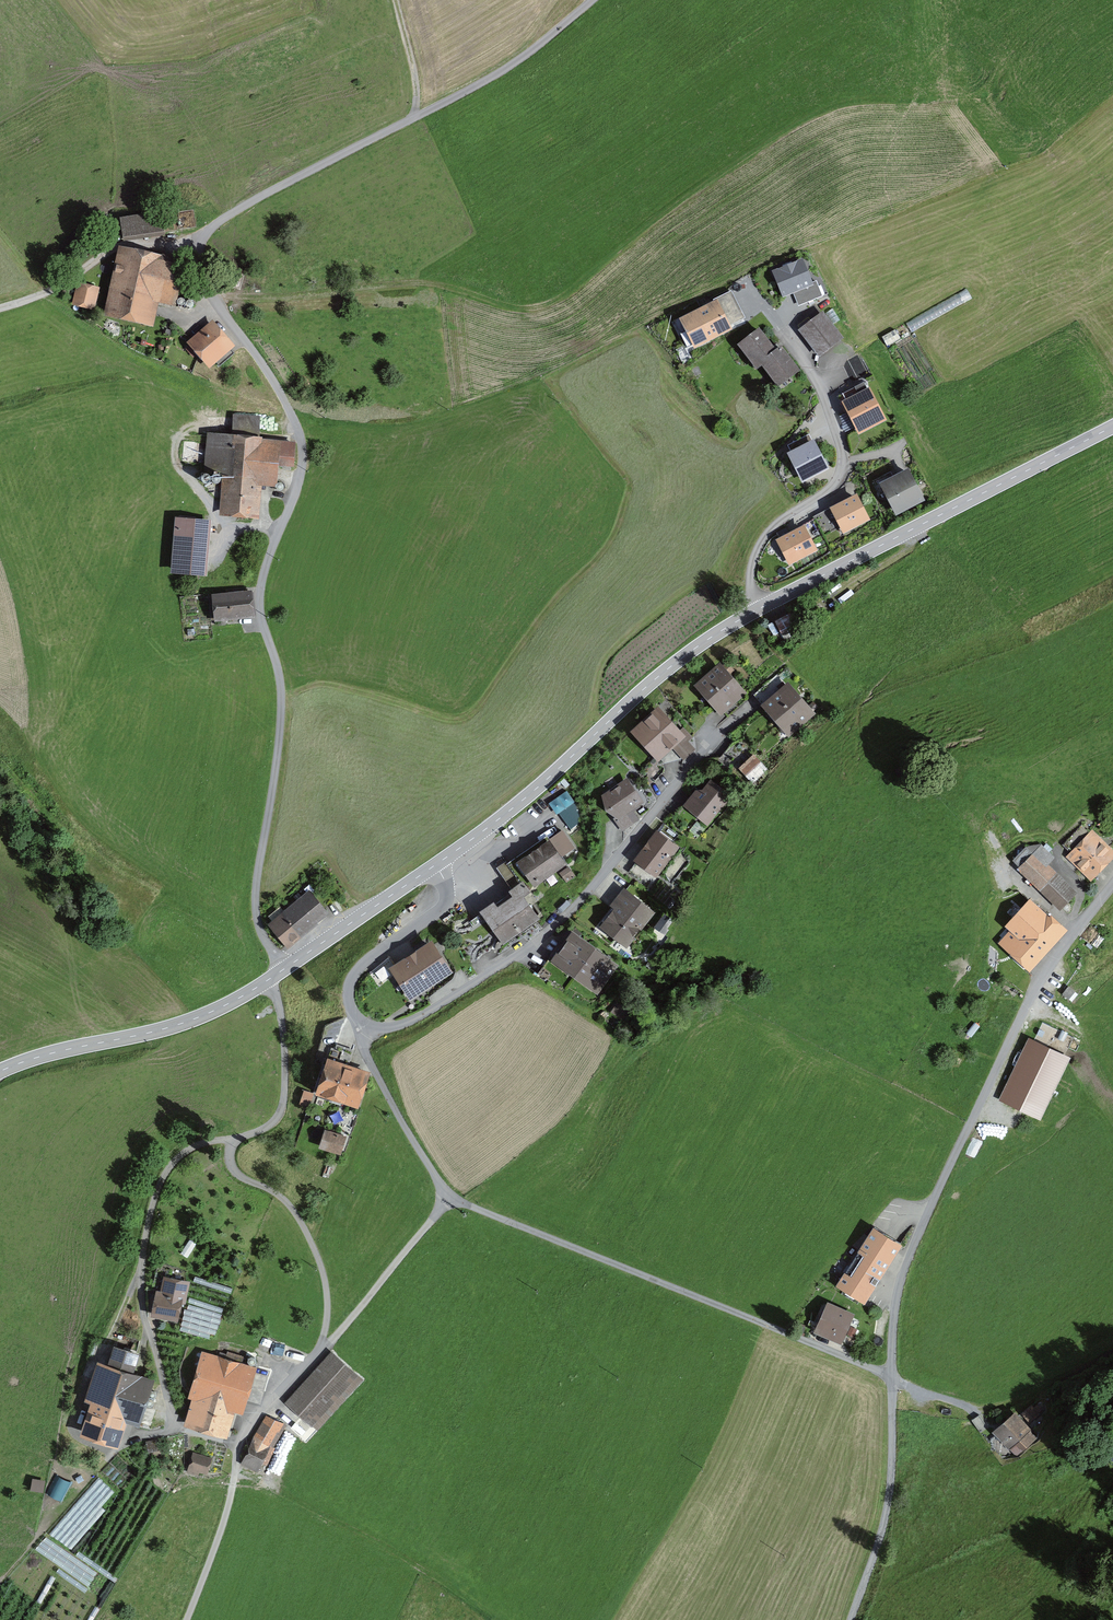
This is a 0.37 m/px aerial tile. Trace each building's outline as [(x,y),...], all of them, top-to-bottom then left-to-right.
[(158,215),(123,220),(125,238),(161,232),(158,215)] [(182,263),(126,251),(112,311),(147,319),(152,297),(173,302),(182,263)] [(784,269),(775,273),(784,294),(796,290),(802,304),(822,296),(816,281),(810,283),(802,261),(793,265),(791,262),(782,265),(784,269)] [(83,286),(79,285),(76,294),(80,295),(79,301),(90,304),(93,292),(82,289),(83,286)] [(740,313),(730,292),(713,300),(716,305),(684,321),(689,330),(681,334),(687,347),(696,343),(728,327),(725,320),(740,313)] [(841,337),(823,315),(802,331),(820,354),(841,337)] [(230,345),(212,326),(192,344),(210,363),(214,359),(220,365),(232,354),(227,348),(230,345)] [(775,352),(759,331),(740,345),(757,368),(762,364),(779,385),(798,371),(781,348),(775,352)] [(860,355),(851,358),(857,372),(865,369),(860,355)] [(852,400),(846,402),(861,431),(883,419),(869,390),(868,391),(864,383),(847,391),(852,400)] [(232,436),(207,434),(206,444),(214,444),(211,474),(229,475),(226,509),(253,512),(255,484),(275,486),(276,464),(291,466),(293,443),(259,440),(259,441),(257,440),(258,418),(236,417),(235,439),(232,438),(232,436)] [(793,454),(805,478),(825,467),(813,444),(793,454)] [(880,484),(894,478),(891,472),(878,479),(880,484)] [(907,472),(883,485),(897,512),(921,499),(907,472)] [(856,497),(834,509),(845,530),(867,518),(856,497)] [(175,519),(174,575),(208,576),(209,519),(175,519)] [(803,529),(780,541),(790,561),(813,549),(803,529)] [(248,595),(216,598),(218,619),(250,615),(248,595)] [(777,622),(769,627),(776,640),(784,635),(786,638),(799,631),(791,617),(778,624),(777,622)] [(719,668),(700,685),(728,717),(739,707),(732,700),(741,693),(726,676),(733,670),(727,663),(720,669),(719,668)] [(810,713),(777,675),(757,693),(789,731),(810,713)] [(655,747),(654,749),(654,753),(657,756),(662,756),(665,753),(665,750),(671,745),(683,759),(694,750),(687,742),(692,738),(685,731),(679,736),(658,712),(637,730),(648,743),(650,741),(655,747)] [(753,759),(744,768),(753,779),(763,770),(753,759)] [(609,809),(618,815),(614,817),(623,830),(637,820),(629,808),(639,801),(626,783),(620,787),(618,785),(611,790),(611,793),(606,797),(609,809)] [(726,798),(711,785),(705,792),(697,792),(698,801),(697,802),(692,798),(678,815),(690,825),(699,813),(707,820),(726,798)] [(570,828),(585,817),(566,790),(550,802),(570,828)] [(674,849),(656,835),(638,859),(641,861),(631,873),(650,888),(660,876),(656,872),(674,849)] [(1111,854),(1091,836),(1072,857),(1092,875),(1111,854)] [(549,839),(509,867),(521,884),(525,889),(565,861),(549,839)] [(1059,906),(1072,894),(1027,848),(1018,858),(1025,865),(1022,869),(1059,906)] [(569,867),(561,873),(567,881),(575,876),(569,867)] [(493,905),(484,912),(488,919),(491,917),(506,938),(533,919),(519,899),(528,893),(525,889),(521,884),(512,890),(514,892),(505,899),(507,902),(496,910),(493,905)] [(643,894),(630,884),(626,891),(638,900),(643,894)] [(1061,931),(1018,891),(1007,902),(1008,911),(1016,919),(1009,926),(1014,930),(1005,940),(1030,964),(1061,931)] [(649,914),(624,893),(614,905),(619,909),(605,926),(626,942),(649,914)] [(294,903),(271,921),(288,942),(324,912),(311,896),(297,907),(294,903)] [(672,922),(664,916),(658,924),(667,929),(672,922)] [(611,966),(573,939),(559,959),(596,986),(611,966)] [(378,988),(393,975),(399,985),(403,983),(411,994),(447,971),(431,946),(401,966),(399,963),(394,966),(389,959),(370,974),(378,988)] [(1042,1120),(1069,1056),(1064,1054),(1072,1033),(1042,1021),(1035,1039),(1028,1036),(1000,1102),(1042,1120)] [(331,1048),(329,1056),(332,1057),(331,1060),(332,1060),(331,1065),(330,1065),(322,1089),(337,1094),(335,1098),(354,1105),(364,1077),(345,1070),(352,1050),(337,1045),(336,1049),(331,1048)] [(313,1096),(306,1093),(302,1103),(309,1106),(313,1096)] [(342,1137),(327,1133),(323,1146),(337,1150),(342,1137)] [(900,1245),(874,1228),(838,1284),(865,1301),(900,1245)] [(187,1284),(170,1280),(167,1289),(163,1288),(162,1295),(159,1295),(156,1312),(175,1316),(179,1301),(183,1302),(187,1284)] [(849,1315),(830,1307),(820,1329),(839,1337),(849,1315)] [(137,1354),(116,1348),(108,1373),(97,1369),(88,1398),(98,1401),(87,1432),(114,1441),(122,1416),(126,1418),(126,1420),(137,1424),(151,1381),(130,1374),(137,1354)] [(332,1352),(286,1402),(312,1425),(314,1424),(319,1428),(362,1380),(332,1352)] [(254,1369),(204,1354),(191,1396),(194,1396),(187,1419),(222,1430),(229,1407),(241,1410),(254,1369)] [(1042,1409),(1038,1404),(1025,1414),(1029,1419),(1042,1409)] [(979,1415),(971,1420),(980,1433),(988,1428),(979,1415)] [(266,1417),(254,1438),(243,1463),(257,1470),(260,1462),(266,1465),(274,1447),(269,1445),(281,1426),(266,1417)] [(1028,1432),(1015,1417),(998,1432),(1011,1447),(1011,1448),(1017,1455),(1035,1439),(1029,1432),(1028,1432)] [(155,1440),(147,1441),(148,1451),(156,1449),(155,1440)] [(196,1455),(195,1455),(191,1468),(189,1467),(187,1472),(198,1475),(199,1471),(206,1473),(210,1458),(196,1454),(196,1455)]
